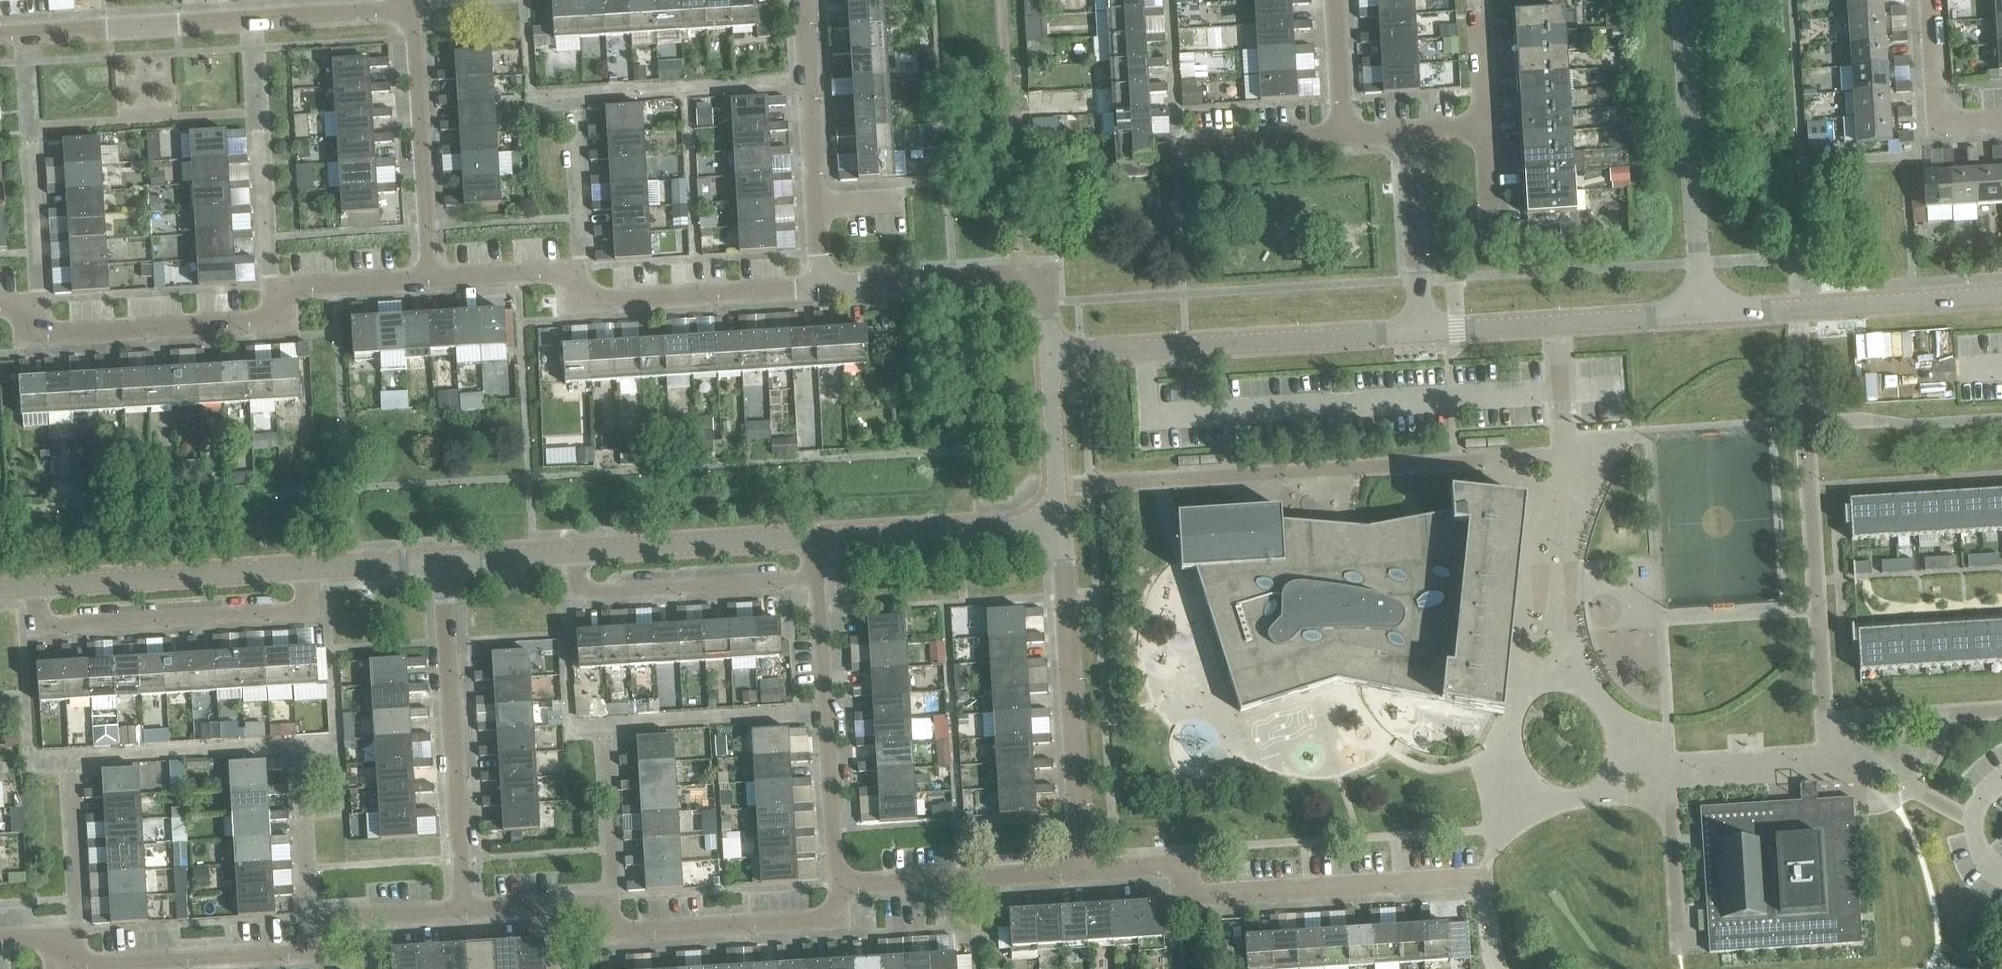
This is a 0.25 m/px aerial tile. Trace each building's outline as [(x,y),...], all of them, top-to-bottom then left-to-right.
[(577,3),(561,4),(560,0),(552,0),(552,3),(551,3),(553,27),(553,40),(555,40),(555,39),(580,38),(577,3)] [(577,3),(580,38),(605,36),(603,1),(602,1),(586,2),(586,0),(577,0),(577,3)] [(602,1),(603,1),(605,36),(630,35),(628,0),(621,0),(611,1),(611,0),(602,0),(602,1)] [(630,35),(655,33),(653,0),(628,0),(630,35)] [(655,33),(680,31),(678,0),(653,0),(655,33)] [(680,31),(705,30),(703,0),(678,0),(680,31)] [(705,30),(730,28),(729,0),(703,0),(705,30)] [(730,28),(755,27),(755,28),(757,28),(757,38),(769,38),(768,6),(755,6),(755,0),(729,0),(730,28)] [(829,31),(849,29),(884,27),(882,2),(884,2),(883,0),(846,3),(846,4),(848,4),(849,20),(829,22),(829,31)] [(1024,18),(1042,17),(1041,0),(1023,0),(1024,18)] [(1107,13),(1142,10),(1141,0),(1106,0),(1107,13)] [(1256,25),(1291,23),(1290,22),(1289,6),(1309,5),(1309,0),(1254,0),(1256,25)] [(1378,17),(1413,15),(1412,0),(1377,0),(1378,8),(1358,10),(1358,19),(1378,17)] [(1847,17),(1882,14),(1881,0),(1846,0),(1847,17)] [(1995,19),(2001,19),(2001,0),(1994,0),(1995,19)] [(931,2),(921,2),(922,13),(931,13),(931,2)] [(1890,7),(1890,18),(1904,17),(1904,6),(1890,7)] [(1107,13),(1108,38),(1143,36),(1143,35),(1142,19),(1162,18),(1162,9),(1142,10),(1107,13)] [(1514,15),(1515,34),(1559,31),(1558,10),(1513,13),(1513,15),(1514,15)] [(1617,14),(1605,14),(1605,27),(1617,27),(1617,14)] [(1847,17),(1849,42),(1884,40),(1882,14),(1847,17)] [(1360,44),(1380,43),(1380,42),(1415,40),(1413,15),(1378,17),(1379,34),(1359,35),(1360,44)] [(1256,25),(1257,50),(1292,48),(1292,47),(1291,31),(1311,30),(1310,21),(1290,22),(1291,23),(1256,25)] [(1809,21),(1799,22),(1799,30),(1810,30),(1809,21)] [(1455,25),(1439,26),(1439,39),(1455,38),(1455,25)] [(545,28),(532,29),(534,47),(556,45),(555,40),(553,40),(553,27),(545,28)] [(831,56),(851,55),(851,54),(886,52),(884,27),(849,29),(850,46),(830,47),(831,56)] [(1515,34),(1516,54),(1560,51),(1559,31),(1515,34)] [(1891,32),(1892,43),(1906,42),(1905,32),(1891,32)] [(1108,38),(1110,63),(1145,61),(1145,60),(1144,44),(1164,43),(1163,34),(1143,35),(1143,36),(1108,38)] [(1361,69),(1381,68),(1381,67),(1416,65),(1415,40),(1380,42),(1380,43),(1381,59),(1361,60),(1361,69)] [(1849,42),(1850,67),(1886,65),(1884,40),(1849,42)] [(1052,42),(1026,43),(1027,57),(1052,56),(1052,42)] [(1257,50),(1259,75),(1294,73),(1294,72),(1293,56),(1313,55),(1312,46),(1292,47),(1292,48),(1257,50)] [(356,47),(331,48),(332,61),(357,60),(356,47)] [(437,81),(457,80),(492,77),(490,52),(491,52),(491,51),(454,53),(454,55),(455,55),(456,71),(436,73),(437,81)] [(1516,54),(1518,74),(1562,71),(1560,51),(1516,54)] [(832,81),(852,80),(852,79),(887,77),(886,52),(851,54),(851,55),(852,71),(832,72),(832,81)] [(1205,53),(1179,54),(1179,68),(1206,66),(1205,53)] [(1893,58),(1894,68),(1908,67),(1907,57),(1893,58)] [(332,63),(334,88),(369,85),(368,69),(388,67),(387,58),(368,60),(368,59),(357,60),(332,61),(331,61),(331,63),(332,63)] [(1110,63),(1111,88),(1146,86),(1146,85),(1145,69),(1165,68),(1165,59),(1145,60),(1145,61),(1110,63)] [(1604,60),(1590,61),(1591,70),(1605,69),(1604,60)] [(1381,67),(1381,68),(1382,84),(1362,85),(1363,94),(1382,93),(1382,94),(1419,91),(1419,90),(1418,90),(1416,65),(1381,67)] [(1850,67),(1852,92),(1887,90),(1886,65),(1850,67)] [(645,67),(633,67),(634,82),(646,81),(645,67)] [(683,67),(665,68),(666,82),(684,81),(683,67)] [(1294,73),(1259,75),(1260,100),(1259,100),(1259,102),(1296,99),(1296,98),(1295,98),(1294,81),(1314,80),(1314,71),(1294,72),(1294,73)] [(1518,74),(1519,94),(1563,91),(1562,71),(1518,74)] [(520,76),(510,77),(510,85),(520,85),(520,76)] [(438,107),(458,105),(493,102),(492,77),(457,80),(458,96),(438,98),(438,107)] [(834,106),(854,105),(854,104),(889,102),(887,77),(852,79),(852,80),(853,96),(833,97),(834,106)] [(1201,78),(1180,79),(1181,108),(1203,107),(1201,78)] [(1894,83),(1895,93),(1909,92),(1909,82),(1894,83)] [(334,88),(336,113),(370,110),(369,94),(389,92),(389,83),(369,85),(334,88)] [(1111,88),(1113,113),(1148,111),(1147,94),(1167,93),(1166,84),(1146,85),(1146,86),(1111,88)] [(1852,92),(1854,117),(1889,115),(1887,90),(1852,92)] [(1519,94),(1520,114),(1564,111),(1563,91),(1519,94)] [(731,102),(732,126),(767,124),(766,108),(786,106),(786,97),(767,98),(730,100),(730,102),(731,102)] [(440,132),(460,130),(495,128),(493,102),(458,105),(459,121),(439,123),(440,132)] [(707,102),(695,103),(697,127),(708,126),(707,110),(707,102)] [(836,131),(855,130),(890,127),(889,102),(854,104),(854,105),(855,121),(835,122),(836,131)] [(588,136),(607,135),(607,134),(642,132),(641,107),(642,107),(642,106),(605,108),(605,110),(606,109),(607,126),(587,127),(588,136)] [(1911,118),(1911,116),(1910,107),(1896,108),(1897,119),(1911,118)] [(336,113),(337,138),(372,136),(372,135),(371,119),(391,117),(390,109),(370,110),(336,113)] [(1113,113),(1115,138),(1150,136),(1148,119),(1168,118),(1168,109),(1148,111),(1113,113)] [(1520,114),(1521,134),(1565,131),(1564,111),(1520,114)] [(924,124),(938,124),(937,112),(923,113),(924,124)] [(307,115),(294,116),(295,139),(308,138),(307,115)] [(1889,115),(1854,117),(1855,142),(1855,144),(1891,141),(1891,140),(1890,140),(1889,115)] [(1625,119),(1605,120),(1605,130),(1626,128),(1625,119)] [(1826,122),(1806,123),(1807,149),(1827,148),(1826,122)] [(732,126),(734,152),(769,149),(768,133),(788,132),(787,123),(767,124),(732,126)] [(837,156),(857,155),(892,152),(890,127),(855,130),(857,146),(837,147),(837,156)] [(442,157),(462,156),(462,155),(497,153),(495,128),(460,130),(461,147),(441,148),(442,157)] [(190,135),(192,159),(227,157),(226,141),(245,139),(245,131),(226,132),(226,131),(189,133),(189,135),(190,135)] [(1521,134),(1522,154),(1567,151),(1565,131),(1521,134)] [(589,161),(609,160),(609,159),(644,157),(642,132),(607,134),(607,135),(608,151),(589,152),(589,161)] [(939,132),(923,133),(924,151),(940,150),(939,132)] [(1898,133),(1898,141),(1898,144),(1913,143),(1912,132),(1898,133)] [(337,138),(339,163),(374,161),(374,160),(373,144),(393,143),(392,134),(372,135),(372,136),(337,138)] [(1150,136),(1115,138),(1116,163),(1115,163),(1116,179),(1153,177),(1152,161),(1151,161),(1150,145),(1170,143),(1169,134),(1150,136)] [(45,169),(65,168),(65,167),(100,165),(99,140),(100,140),(100,139),(63,141),(63,142),(64,142),(65,159),(45,160),(45,169)] [(309,140),(295,141),(296,155),(310,155),(309,140)] [(526,140),(517,141),(517,151),(527,151),(526,140)] [(1992,161),(2001,161),(2001,153),(2001,146),(1991,147),(1992,161)] [(734,152),(735,177),(770,175),(770,174),(769,158),(789,157),(789,148),(769,149),(734,152)] [(1966,149),(1967,163),(1977,162),(1976,148),(1966,149)] [(160,149),(147,150),(148,161),(161,160),(160,149)] [(1941,150),(1942,164),(1952,164),(1951,150),(1941,150)] [(1522,154),(1524,174),(1568,171),(1567,151),(1522,154)] [(857,155),(858,171),(838,173),(839,182),(858,180),(858,181),(895,179),(895,177),(894,177),(892,152),(857,155)] [(443,182),(463,181),(463,180),(498,178),(497,153),(462,155),(462,156),(463,172),(443,173),(443,182)] [(192,159),(193,185),(228,183),(228,182),(227,166),(247,165),(246,156),(227,157),(192,159)] [(591,186),(610,185),(645,182),(644,157),(609,159),(609,160),(610,176),(590,177),(591,186)] [(339,163),(341,188),(376,186),(376,185),(374,169),(394,168),(394,159),(374,160),(374,161),(339,163)] [(142,161),(131,161),(131,172),(143,171),(142,161)] [(47,194),(67,193),(67,192),(102,190),(100,165),(65,167),(65,168),(66,184),(46,185),(47,194)] [(312,165),(297,166),(298,192),(314,191),(312,165)] [(1628,168),(1609,169),(1610,182),(1629,181),(1628,168)] [(1999,169),(1974,171),(1976,205),(2001,204),(1999,169)] [(165,171),(149,172),(150,186),(165,186),(165,171)] [(1524,174),(1525,194),(1569,191),(1568,171),(1524,174)] [(1974,171),(1949,172),(1951,207),(1976,205),(1974,171)] [(1951,207),(1949,172),(1924,174),(1924,173),(1910,174),(1913,210),(1926,209),(1951,207)] [(735,177),(737,202),(772,200),(772,199),(771,183),(791,182),(790,173),(770,174),(770,175),(735,177)] [(463,180),(463,181),(464,197),(444,198),(445,207),(464,206),(501,204),(501,203),(500,203),(498,178),(463,180)] [(711,180),(697,181),(698,203),(712,202),(711,180)] [(193,185),(195,210),(230,208),(230,207),(229,191),(249,190),(248,181),(228,182),(228,183),(193,185)] [(684,181),(670,181),(671,205),(685,204),(684,181)] [(592,211),(612,210),(647,208),(645,182),(610,185),(611,201),(592,203),(592,211)] [(376,186),(341,188),(342,213),(341,213),(341,214),(378,212),(378,211),(377,211),(376,194),(396,193),(395,184),(376,185),(376,186)] [(48,219),(68,218),(103,215),(102,190),(67,192),(67,193),(68,209),(48,210),(48,219)] [(1569,191),(1525,194),(1520,194),(1521,215),(1571,212),(1569,191)] [(163,196),(150,196),(150,212),(164,212),(163,196)] [(737,202),(738,227),(773,225),(773,224),(772,208),(792,207),(792,198),(772,199),(772,200),(737,202)] [(685,204),(671,205),(672,220),(686,219),(685,204)] [(195,210),(196,235),(231,233),(231,232),(230,216),(250,215),(250,206),(230,207),(230,208),(195,210)] [(594,237),(614,235),(648,233),(647,208),(612,210),(613,226),(593,228),(594,237)] [(378,212),(341,214),(342,229),(379,227),(378,212)] [(50,244),(70,243),(105,241),(103,215),(68,218),(69,234),(49,235),(50,244)] [(715,216),(699,217),(700,229),(716,228),(715,216)] [(773,225),(738,227),(740,252),(739,252),(739,253),(776,251),(776,250),(775,250),(774,233),(794,232),(793,223),(773,224),(773,225)] [(1527,227),(1528,241),(1556,239),(1555,225),(1527,227)] [(196,235),(198,260),(233,258),(233,257),(232,241),(252,240),(251,231),(231,232),(231,233),(196,235)] [(614,235),(615,252),(595,253),(595,262),(614,261),(651,259),(651,258),(650,258),(648,233),(614,235)] [(52,270),(72,268),(106,266),(105,241),(70,243),(71,259),(51,261),(52,270)] [(233,258),(198,260),(199,285),(198,285),(198,286),(235,284),(235,283),(234,283),(233,266),(253,265),(253,256),(233,257),(233,258)] [(151,265),(140,265),(141,278),(152,277),(151,265)] [(72,268),(73,285),(53,286),(53,295),(72,293),(72,294),(109,292),(109,291),(108,291),(106,266),(72,268)] [(503,312),(478,314),(480,349),(504,347),(505,348),(506,348),(504,311),(503,311),(503,312)] [(512,311),(504,311),(506,348),(515,347),(512,311)] [(838,311),(839,331),(840,331),(842,366),(867,365),(867,366),(868,366),(866,328),(865,329),(865,330),(848,331),(847,311),(838,311)] [(813,313),(814,333),(815,333),(817,368),(842,366),(840,331),(839,331),(823,332),(822,312),(813,313)] [(478,314),(453,315),(455,350),(480,349),(478,314)] [(788,314),(789,334),(790,334),(792,369),(817,368),(815,333),(814,333),(798,334),(797,314),(788,314)] [(453,315),(428,317),(430,352),(455,350),(453,315)] [(763,316),(764,336),(767,371),(792,369),(790,334),(789,334),(773,335),(772,315),(763,316)] [(428,317),(403,318),(405,353),(430,352),(428,317)] [(738,318),(739,337),(741,372),(767,371),(764,336),(748,337),(747,317),(738,318)] [(403,318),(377,320),(380,355),(405,353),(403,318)] [(712,319),(714,339),(716,374),(741,372),(739,337),(723,338),(721,319),(712,319)] [(380,355),(377,320),(352,321),(352,320),(351,320),(353,358),(355,357),(355,356),(380,355)] [(687,321),(688,340),(689,340),(691,375),(716,374),(714,339),(697,340),(696,320),(687,321)] [(662,322),(663,342),(664,342),(666,377),(691,375),(689,340),(688,340),(672,341),(671,322),(662,322)] [(637,324),(638,344),(639,344),(641,379),(666,377),(664,342),(663,342),(647,343),(646,323),(637,324)] [(612,325),(613,345),(614,345),(616,380),(641,379),(639,344),(638,344),(622,345),(621,325),(612,325)] [(587,327),(588,347),(591,382),(616,380),(614,345),(613,345),(597,346),(596,326),(587,327)] [(588,347),(572,348),(570,328),(562,328),(563,347),(562,347),(564,384),(566,384),(566,383),(591,382),(588,347)] [(549,329),(538,330),(538,331),(539,348),(550,347),(549,329)] [(297,344),(298,359),(309,358),(308,344),(297,344)] [(270,346),(272,366),(274,401),(299,399),(299,401),(300,400),(298,363),(297,363),(297,364),(281,365),(279,346),(270,346)] [(245,348),(246,368),(247,367),(249,402),(274,401),(272,366),(255,367),(254,347),(245,348)] [(220,349),(221,369),(222,369),(224,404),(249,402),(247,367),(246,368),(230,368),(229,349),(220,349)] [(195,351),(196,371),(197,371),(199,405),(224,404),(222,369),(221,369),(205,370),(204,350),(195,351)] [(170,352),(171,372),(174,407),(199,405),(197,371),(196,371),(180,372),(179,352),(170,352)] [(145,354),(146,374),(148,409),(174,407),(171,372),(155,373),(154,353),(145,354)] [(119,355),(121,375),(123,410),(148,409),(146,374),(130,375),(128,355),(119,355)] [(94,357),(95,377),(96,377),(98,412),(123,410),(121,375),(104,376),(103,356),(94,357)] [(69,358),(70,378),(71,378),(73,413),(98,412),(96,377),(95,377),(79,378),(78,358),(69,358)] [(44,360),(45,380),(46,380),(48,415),(73,413),(71,378),(70,378),(54,379),(53,359),(44,360)] [(46,380),(45,380),(29,381),(28,361),(19,361),(20,379),(19,379),(22,417),(23,417),(23,416),(48,415),(46,380)] [(408,393),(381,393),(381,411),(408,411),(408,393)] [(483,393),(459,395),(460,410),(460,412),(484,410),(483,393)] [(459,395),(438,396),(439,412),(460,410),(459,395)] [(769,422),(745,424),(746,441),(770,440),(769,422)] [(269,435),(252,436),(253,449),(270,448),(269,435)] [(645,435),(619,436),(620,465),(646,465),(645,435)] [(618,439),(602,439),(602,452),(618,451),(618,439)] [(578,448),(578,463),(594,463),(594,448),(578,448)] [(201,460),(177,462),(178,481),(202,479),(201,460)] [(229,474),(230,487),(254,486),(253,473),(229,474)] [(207,489),(218,488),(218,480),(206,481),(207,489)] [(11,484),(7,489),(8,494),(12,498),(17,498),(21,494),(21,488),(17,484),(11,484)] [(96,485),(78,486),(79,498),(96,497),(96,485)] [(2001,491),(1979,492),(1981,533),(2001,531),(2001,515),(2001,491)] [(1280,523),(1279,508),(1177,515),(1181,571),(1195,570),(1240,712),(1337,682),(1502,715),(1525,500),(1450,492),(1451,514),(1367,530),(1280,523)] [(1981,533),(1979,492),(1957,494),(1960,534),(1981,533)] [(1938,535),(1960,534),(1957,494),(1936,495),(1938,535)] [(1936,495),(1914,496),(1917,537),(1938,535),(1936,495)] [(1917,537),(1914,496),(1893,498),(1895,538),(1917,537)] [(1895,538),(1893,498),(1871,499),(1874,539),(1895,538)] [(1874,539),(1871,499),(1848,500),(1851,541),(1874,539)] [(1991,554),(1983,555),(1984,568),(1992,567),(1991,554)] [(2000,554),(1991,554),(1992,567),(2001,567),(2000,554)] [(1966,569),(1975,568),(1974,555),(1966,556),(1966,569)] [(1984,568),(1983,555),(1974,555),(1975,568),(1984,568)] [(1948,557),(1949,570),(1958,569),(1957,556),(1948,557)] [(1940,570),(1940,557),(1931,558),(1932,571),(1940,570)] [(1948,557),(1940,557),(1940,570),(1949,570),(1948,557)] [(1923,571),(1932,571),(1931,558),(1922,559),(1923,571)] [(1905,560),(1906,572),(1915,572),(1914,559),(1905,560)] [(1897,573),(1897,560),(1888,561),(1889,574),(1897,573)] [(1905,560),(1897,560),(1897,573),(1906,572),(1905,560)] [(1861,563),(1862,575),(1871,574),(1870,562),(1861,563)] [(751,603),(753,623),(755,658),(780,657),(780,658),(781,658),(779,620),(778,620),(778,622),(761,623),(760,603),(751,603)] [(726,605),(727,625),(728,625),(730,660),(755,658),(753,623),(736,624),(735,604),(726,605)] [(701,606),(702,626),(703,626),(705,661),(730,660),(728,625),(727,625),(711,626),(710,606),(701,606)] [(676,608),(677,628),(678,628),(680,663),(705,661),(703,626),(702,626),(686,627),(685,607),(676,608)] [(651,609),(652,629),(655,664),(680,663),(678,628),(677,628),(661,629),(660,609),(651,609)] [(987,613),(989,638),(1024,636),(1024,635),(1023,619),(1042,618),(1042,609),(1023,610),(1023,609),(986,612),(986,613),(987,613)] [(626,611),(627,631),(629,666),(655,664),(652,629),(636,630),(634,610),(626,611)] [(600,612),(602,632),(604,667),(629,666),(627,631),(610,632),(609,612),(600,612)] [(602,632),(585,633),(584,613),(575,614),(576,633),(577,654),(578,670),(580,670),(579,669),(604,667),(602,632)] [(849,647),(869,646),(869,645),(904,643),(903,618),(904,618),(904,617),(866,619),(867,621),(868,621),(869,637),(849,638),(849,647)] [(1987,624),(1990,664),(2001,663),(2001,623),(1987,624)] [(1990,664),(1987,624),(1965,625),(1968,665),(1990,664)] [(1965,625),(1944,626),(1946,667),(1968,665),(1965,625)] [(1944,626),(1922,628),(1925,668),(1946,667),(1944,626)] [(1922,628),(1901,629),(1903,669),(1925,668),(1922,628)] [(1903,669),(1901,629),(1879,630),(1882,671),(1903,669)] [(1882,671),(1879,630),(1856,632),(1859,672),(1882,671)] [(288,632),(289,652),(290,651),(292,686),(317,685),(317,686),(318,686),(318,682),(316,650),(316,649),(315,649),(315,650),(298,651),(297,631),(288,632)] [(263,633),(264,653),(267,688),(292,686),(290,651),(289,652),(273,653),(272,633),(263,633)] [(238,635),(239,655),(241,690),(267,688),(264,653),(248,654),(247,634),(238,635)] [(989,638),(990,663),(1025,661),(1025,660),(1024,644),(1044,643),(1043,634),(1024,635),(1024,636),(989,638)] [(213,636),(214,656),(216,691),(241,690),(239,655),(223,656),(221,636),(213,636)] [(187,638),(189,658),(191,693),(216,691),(214,656),(197,657),(196,637),(187,638)] [(162,639),(163,659),(164,659),(166,694),(191,693),(189,658),(172,659),(171,639),(162,639)] [(137,641),(138,661),(139,661),(141,696),(166,694),(164,659),(163,659),(147,660),(146,640),(137,641)] [(112,642),(113,662),(114,662),(116,697),(141,696),(139,661),(138,661),(122,662),(121,642),(112,642)] [(87,644),(88,664),(91,699),(116,697),(114,662),(113,662),(97,663),(96,643),(87,644)] [(851,672),(871,671),(906,668),(904,643),(869,645),(869,646),(870,662),(850,663),(851,672)] [(943,643),(930,643),(931,664),(944,664),(943,643)] [(62,645),(63,665),(65,700),(91,699),(88,664),(72,665),(70,645),(62,645)] [(63,665),(47,666),(45,646),(37,647),(38,666),(37,666),(39,703),(41,703),(41,702),(65,700),(63,665)] [(324,649),(316,650),(318,682),(326,682),(324,655),(324,649)] [(474,682),(494,680),(529,678),(527,653),(529,653),(528,652),(491,654),(491,655),(492,655),(493,672),(474,673),(474,682)] [(370,663),(371,687),(406,685),(405,668),(425,667),(425,659),(406,660),(406,659),(369,661),(369,663),(370,663)] [(990,663),(992,688),(1027,686),(1027,685),(1026,669),(1046,668),(1045,659),(1025,660),(1025,661),(990,663)] [(965,664),(953,665),(955,691),(967,690),(965,664)] [(852,697),(872,696),(907,693),(906,668),(871,671),(872,687),(852,688),(852,697)] [(476,707),(496,706),(496,705),(531,703),(529,678),(494,680),(495,697),(475,698),(476,707)] [(371,687),(373,712),(408,710),(407,694),(427,692),(426,683),(406,685),(371,687)] [(992,688),(993,713),(1028,711),(1027,694),(1047,693),(1047,684),(1027,685),(1027,686),(992,688)] [(783,689),(760,690),(761,704),(784,704),(783,689)] [(756,692),(742,692),(743,704),(756,703),(756,692)] [(967,692),(957,692),(957,702),(962,702),(967,697),(967,692)] [(718,693),(707,694),(708,705),(718,705),(718,693)] [(854,722),(874,721),(909,719),(907,693),(872,696),(873,712),(853,714),(854,722)] [(591,695),(575,696),(576,718),(592,717),(591,701),(591,695)] [(659,700),(637,702),(637,714),(659,713),(659,700)] [(477,732),(497,731),(497,730),(532,728),(531,703),(496,705),(496,706),(497,722),(477,723),(477,732)] [(629,703),(606,705),(607,716),(616,715),(629,715),(629,703)] [(373,712),(374,738),(409,735),(408,719),(428,717),(428,709),(408,710),(373,712)] [(993,713),(995,738),(1030,736),(1029,719),(1049,718),(1048,709),(1028,711),(993,713)] [(561,711),(547,712),(548,727),(562,726),(561,711)] [(353,713),(342,714),(343,724),(353,723),(353,713)] [(968,716),(957,717),(958,727),(968,727),(968,716)] [(856,748),(876,746),(910,744),(909,719),(874,721),(875,738),(855,739),(856,748)] [(947,720),(934,720),(935,741),(937,741),(948,741),(947,720)] [(265,723),(244,724),(245,739),(265,738),(265,723)] [(295,725),(269,726),(270,737),(296,736),(295,725)] [(118,726),(92,728),(94,747),(119,746),(118,729),(118,726)] [(218,727),(201,728),(202,741),(219,740),(218,727)] [(136,728),(118,729),(119,746),(137,745),(136,728)] [(479,757),(499,756),(499,755),(534,753),(532,728),(497,730),(497,731),(498,747),(478,748),(479,757)] [(752,732),(753,757),(788,755),(788,754),(787,738),(807,737),(807,728),(788,729),(788,728),(750,731),(751,732),(752,732)] [(168,730),(151,731),(152,744),(168,743),(168,730)] [(374,738),(376,763),(411,761),(411,760),(410,744),(430,743),(429,734),(409,735),(374,738)] [(619,766),(639,765),(639,764),(673,762),(672,737),(673,737),(673,735),(636,738),(636,739),(637,739),(638,756),(618,757),(619,766)] [(995,738),(996,764),(1031,761),(1030,745),(1050,743),(1050,735),(1030,736),(995,738)] [(725,736),(715,737),(716,756),(727,755),(725,736)] [(18,737),(8,737),(8,748),(18,747),(18,737)] [(948,741),(937,741),(938,759),(949,759),(948,741)] [(857,773),(877,772),(877,771),(912,769),(910,744),(876,746),(877,763),(857,764),(857,773)] [(480,782),(500,781),(535,778),(534,753),(499,755),(499,756),(500,772),(480,773),(480,782)] [(753,757),(755,782),(790,780),(789,763),(809,762),(808,753),(788,754),(788,755),(753,757)] [(209,759),(186,761),(187,771),(209,770),(209,759)] [(376,763),(378,788),(413,786),(413,785),(412,769),(431,768),(431,759),(411,760),(411,761),(376,763)] [(996,764),(998,789),(1033,787),(1033,786),(1032,770),(1052,769),(1051,760),(1031,761),(996,764)] [(185,761),(169,762),(170,777),(186,776),(185,761)] [(230,765),(231,790),(266,788),(266,787),(265,771),(285,770),(284,761),(266,762),(266,761),(228,764),(228,765),(230,765)] [(620,791),(640,790),(640,789),(675,787),(673,762),(639,764),(639,765),(640,781),(620,782),(620,791)] [(84,799),(104,798),(104,797),(139,795),(138,770),(139,770),(139,769),(101,771),(102,773),(103,772),(104,789),(84,790),(84,799)] [(859,798),(879,797),(879,796),(914,794),(912,769),(877,771),(877,772),(878,788),(858,789),(859,798)] [(482,807),(502,806),(537,804),(535,778),(500,781),(501,797),(481,799),(482,807)] [(755,782),(756,807),(791,805),(790,788),(810,787),(810,778),(790,780),(755,782)] [(196,779),(187,779),(188,790),(196,790),(196,779)] [(378,788),(379,813),(414,811),(414,810),(413,794),(433,793),(432,784),(413,785),(413,786),(378,788)] [(1033,787),(998,789),(1000,814),(998,814),(999,815),(1036,813),(1036,811),(1035,811),(1034,795),(1053,794),(1053,785),(1033,786),(1033,787)] [(231,790),(233,815),(268,813),(268,812),(267,796),(287,795),(286,786),(266,787),(266,788),(231,790)] [(622,816),(642,815),(642,814),(677,812),(675,787),(640,789),(640,790),(641,806),(621,807),(622,816)] [(1708,953),(1861,943),(1851,798),(1816,800),(1815,788),(1800,788),(1800,802),(1699,808),(1708,953)] [(732,792),(719,793),(719,807),(733,806),(732,792)] [(879,796),(879,797),(880,813),(860,814),(860,823),(879,822),(879,823),(916,820),(916,819),(915,819),(914,794),(879,796)] [(86,824),(106,823),(141,820),(139,795),(104,797),(104,798),(105,814),(85,815),(86,824)] [(756,807),(758,833),(793,830),(792,814),(812,812),(811,803),(791,805),(756,807)] [(502,806),(503,823),(483,824),(483,833),(502,832),(510,832),(522,831),(539,830),(539,828),(538,829),(537,804),(502,806)] [(15,809),(9,809),(10,819),(23,818),(23,808),(15,809)] [(186,808),(171,809),(171,819),(186,819),(186,808)] [(414,811),(379,813),(381,838),(380,838),(380,839),(417,837),(417,836),(416,836),(415,819),(435,818),(434,809),(414,810),(414,811)] [(233,815),(234,840),(269,838),(268,821),(288,820),(288,811),(268,812),(268,813),(233,815)] [(714,811),(701,812),(701,824),(715,823),(714,811)] [(623,841),(643,840),(678,837),(677,812),(642,814),(642,815),(643,831),(623,832),(623,841)] [(730,816),(720,816),(721,834),(731,833),(730,816)] [(186,819),(171,819),(172,844),(173,844),(186,843),(187,843),(186,819)] [(87,849),(107,848),(142,846),(141,820),(106,823),(107,839),(87,840),(87,849)] [(758,833),(760,858),(795,855),(793,839),(813,837),(813,829),(793,830),(758,833)] [(522,831),(510,832),(511,846),(523,845),(522,831)] [(731,833),(721,834),(723,860),(741,859),(740,833),(731,833)] [(716,835),(704,836),(705,851),(717,850),(716,835)] [(234,840),(236,865),(271,863),(270,846),(290,845),(289,836),(269,838),(234,840)] [(625,866),(645,865),(680,863),(678,837),(643,840),(644,856),(624,858),(625,866)] [(186,843),(173,844),(174,868),(186,868),(187,868),(186,843)] [(89,875),(109,873),(144,871),(142,846),(107,848),(108,864),(88,866),(89,875)] [(795,855),(760,858),(751,858),(752,884),(760,883),(760,884),(797,882),(797,880),(796,880),(795,864),(815,863),(814,854),(795,855)] [(236,865),(237,890),(272,888),(271,872),(291,870),(291,861),(271,863),(236,865)] [(645,865),(646,881),(626,883),(626,892),(645,891),(682,889),(682,888),(681,888),(680,863),(645,865)] [(186,868),(174,868),(174,879),(187,879),(186,868)] [(209,869),(193,869),(193,885),(210,885),(209,869)] [(90,900),(110,898),(145,896),(144,871),(109,873),(110,890),(90,891),(90,900)] [(25,872),(8,873),(9,884),(26,883),(25,872)] [(272,888),(237,890),(239,915),(238,915),(238,917),(275,915),(275,913),(274,913),(273,897),(293,895),(292,887),(272,888)] [(110,898),(111,915),(91,916),(92,925),(111,924),(148,922),(148,921),(147,921),(145,896),(110,898)] [(1160,903),(1135,905),(1137,940),(1162,938),(1162,939),(1163,939),(1163,943),(1178,943),(1177,923),(1162,924),(1161,902),(1160,902),(1160,903)] [(1135,905),(1110,906),(1112,941),(1137,940),(1135,905)] [(1110,906),(1085,908),(1087,943),(1112,941),(1110,906)] [(1419,907),(1421,927),(1423,962),(1448,960),(1448,961),(1460,960),(1458,940),(1448,940),(1447,924),(1446,924),(1446,925),(1430,926),(1428,906),(1419,907)] [(1085,908),(1060,909),(1062,944),(1087,943),(1085,908)] [(1394,908),(1396,928),(1398,963),(1423,962),(1421,927),(1404,928),(1403,908),(1394,908)] [(1060,909),(1034,911),(1036,946),(1062,944),(1060,909)] [(1369,910),(1370,930),(1371,930),(1373,965),(1398,963),(1396,928),(1379,929),(1378,909),(1369,910)] [(188,910),(175,911),(176,920),(176,921),(187,920),(188,920),(188,910)] [(1036,946),(1034,911),(1009,912),(1009,911),(1008,911),(1009,928),(1009,933),(1010,948),(1011,948),(1012,948),(1012,947),(1036,946)] [(1344,912),(1345,931),(1346,931),(1348,966),(1373,965),(1371,930),(1370,930),(1354,931),(1353,911),(1344,912)] [(1319,913),(1320,933),(1321,933),(1323,968),(1348,966),(1346,931),(1345,931),(1329,933),(1328,913),(1319,913)] [(1295,935),(1298,968),(1307,968),(1323,968),(1321,933),(1320,933),(1304,934),(1303,914),(1294,915),(1295,935)] [(1270,936),(1272,968),(1298,968),(1295,935),(1279,936),(1277,916),(1269,916),(1270,936)] [(1270,936),(1254,937),(1252,917),(1244,918),(1245,937),(1244,937),(1246,968),(1272,968),(1270,936)] [(1457,923),(1447,924),(1448,940),(1458,940),(1457,923)] [(1009,928),(997,929),(998,945),(998,949),(998,950),(1011,950),(1011,948),(1010,948),(1009,933),(1009,928)] [(928,957),(929,968),(956,968),(955,957),(955,954),(954,954),(954,956),(937,957),(935,937),(927,937),(928,957)] [(903,959),(904,968),(929,968),(928,957),(912,958),(910,938),(901,939),(903,959)] [(878,960),(879,968),(904,968),(903,959),(886,960),(885,940),(876,940),(878,960)] [(517,943),(519,968),(545,968),(544,956),(543,941),(542,941),(542,942),(517,943)] [(852,962),(853,962),(853,968),(879,968),(878,960),(861,961),(860,942),(851,942),(852,962)] [(492,945),(493,968),(519,968),(517,943),(492,945)] [(827,964),(828,964),(828,968),(853,968),(853,962),(852,962),(836,963),(835,943),(826,944),(827,964)] [(467,946),(468,968),(493,968),(492,945),(467,946)] [(802,965),(803,965),(803,968),(828,968),(828,964),(827,964),(811,965),(810,945),(801,945),(802,965)] [(442,948),(443,968),(468,968),(467,946),(442,948)] [(777,967),(778,968),(803,968),(803,965),(802,965),(786,966),(785,946),(776,947),(777,967)] [(417,949),(418,968),(443,968),(442,948),(417,949)] [(752,968),(778,968),(777,967),(761,968),(759,948),(750,948),(752,968)] [(417,949),(392,951),(392,950),(390,950),(392,968),(418,968),(417,949)] [(727,968),(735,968),(734,950),(725,950),(727,968)] [(701,968),(710,968),(709,951),(700,952),(701,968)] [(676,968),(685,968),(684,953),(675,953),(676,968)] [(651,968),(660,968),(659,954),(650,955),(651,968)] [(544,956),(545,968),(574,968),(573,960),(557,961),(557,955),(544,956)] [(626,968),(634,968),(634,956),(625,957),(626,968)] [(955,957),(956,968),(972,968),(971,956),(955,957)] [(608,958),(599,958),(600,968),(609,968),(608,958)]
